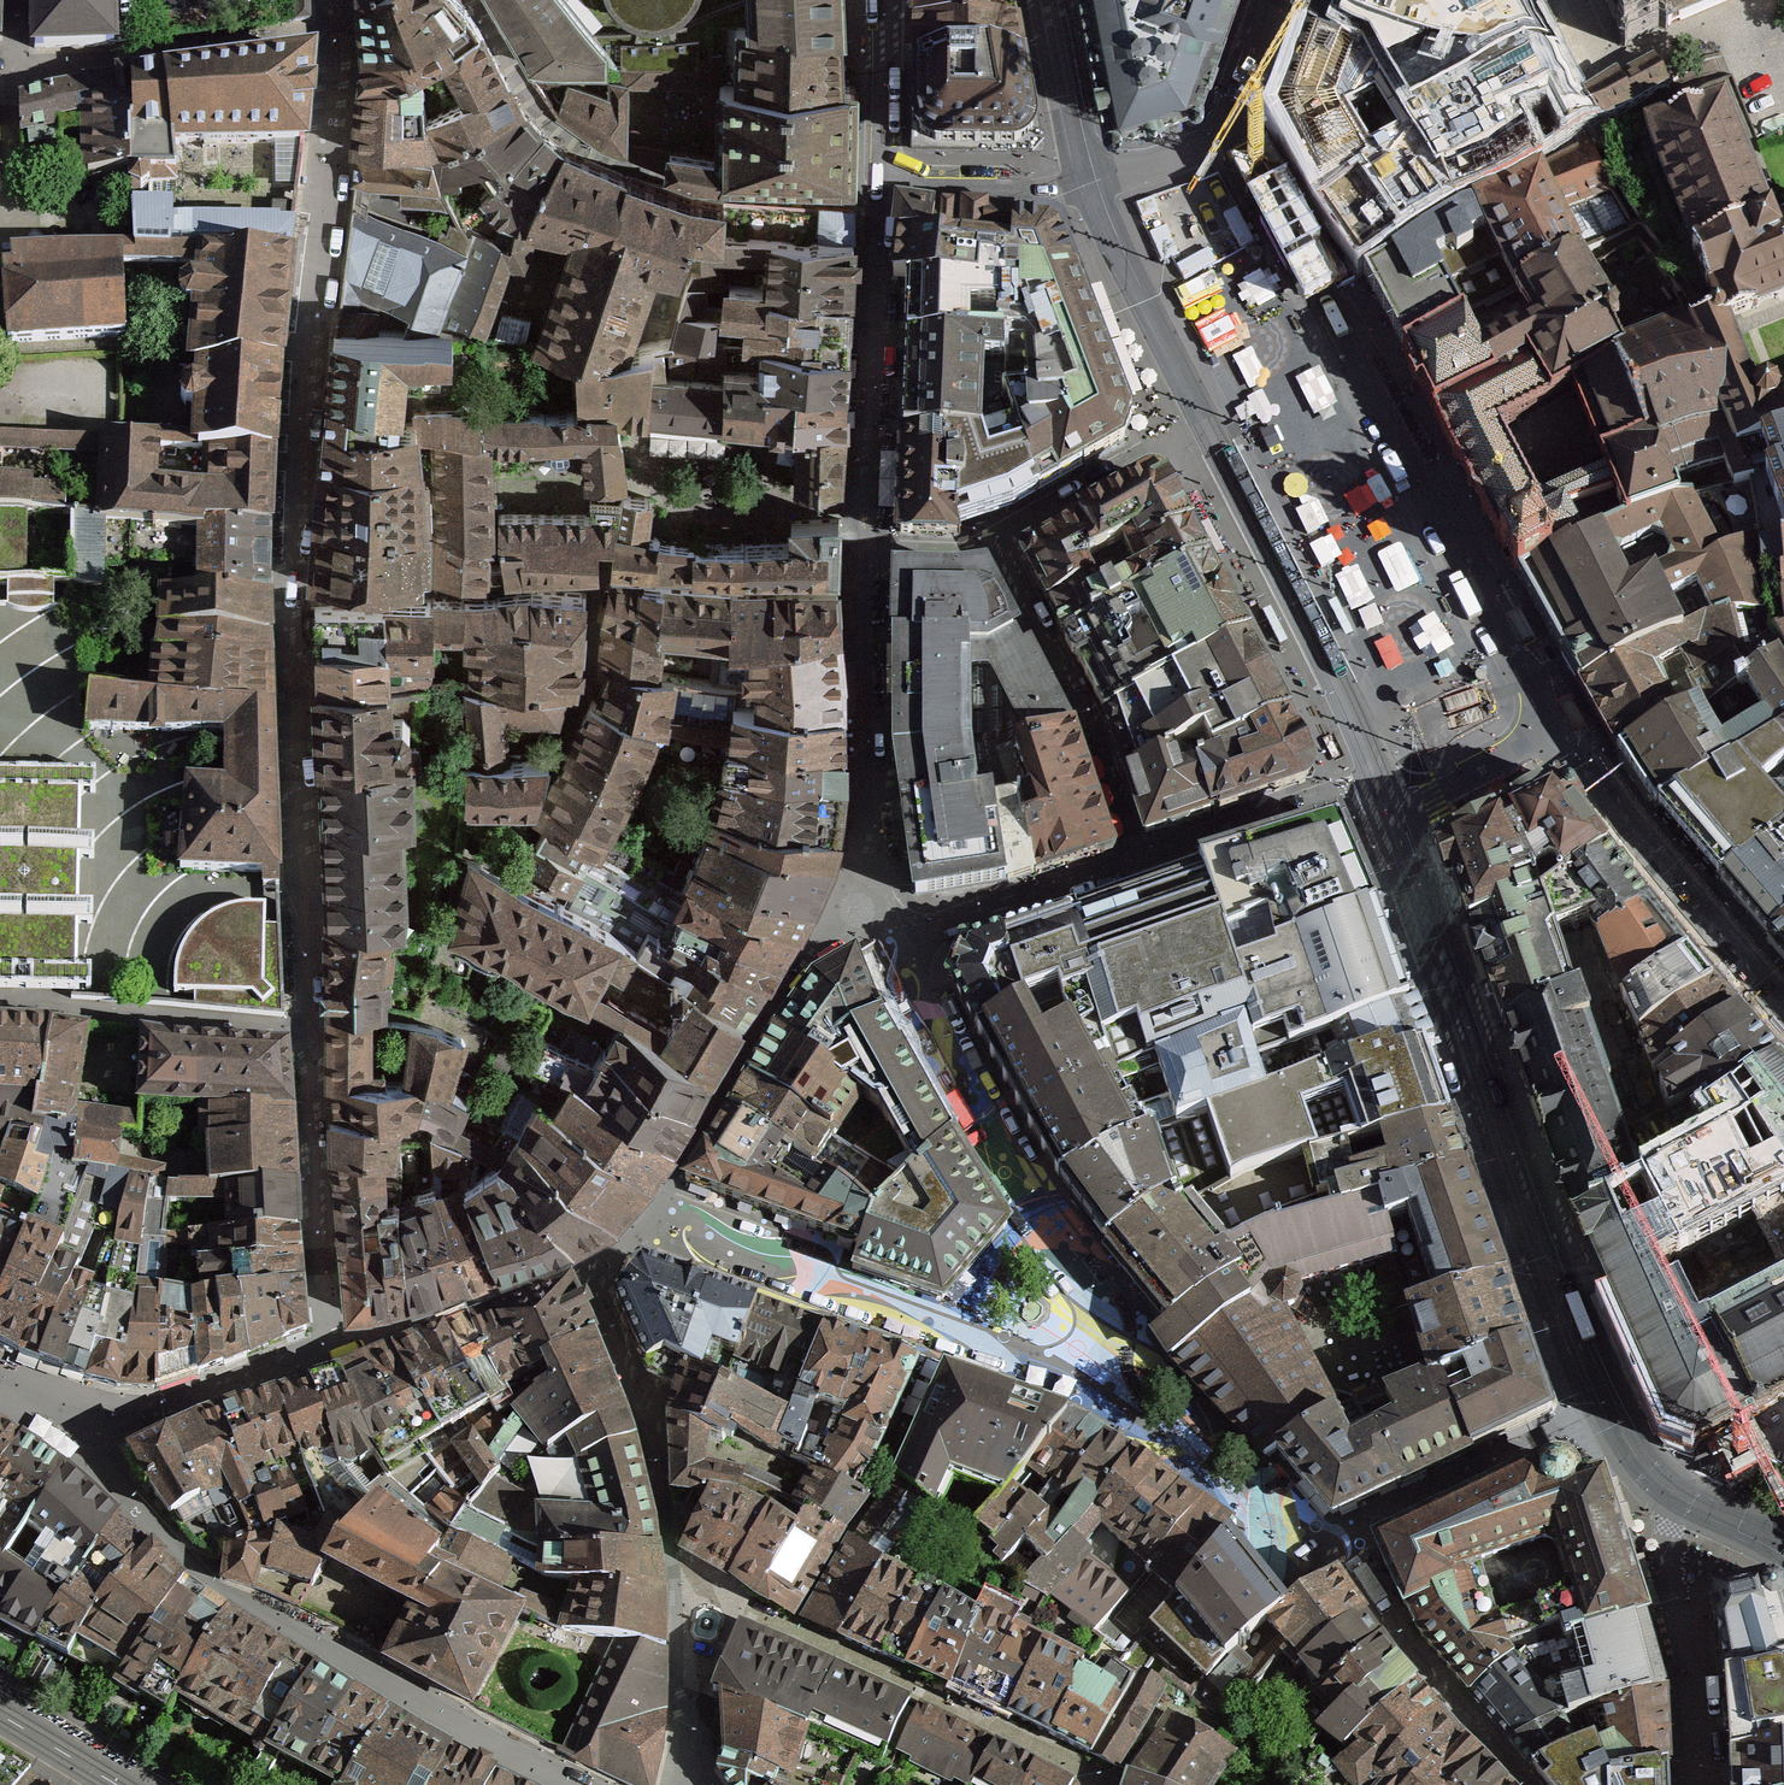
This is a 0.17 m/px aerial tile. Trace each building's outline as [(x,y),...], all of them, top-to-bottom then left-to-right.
[(35,48),(114,46),(113,0),(34,0),(35,48)] [(295,26),(312,24),(311,0),(294,0),(295,26)] [(406,41),(408,46),(465,9),(456,0),(359,0),(362,35),(363,57),(370,56),(403,42),(403,43),(406,41)] [(841,29),(842,29),(841,0),(491,0),(502,18),(530,64),(600,64),(617,64),(622,64),(700,63),(704,63),(708,63),(710,25),(738,26),(841,29)] [(1010,0),(990,0),(914,0),(914,2),(913,13),(913,15),(913,22),(913,25),(913,27),(912,39),(912,41),(911,43),(911,48),(911,50),(911,60),(911,63),(916,63),(1021,60),(1021,58),(1021,56),(1019,48),(1019,46),(1016,30),(1015,28),(1015,26),(1015,24),(1013,16),(1013,12),(1012,10),(1011,5),(1011,2),(1010,0)] [(1230,0),(1084,0),(1104,109),(1104,111),(1104,113),(1104,115),(1104,116),(1105,118),(1106,120),(1107,121),(1108,122),(1111,123),(1113,123),(1115,122),(1117,122),(1118,121),(1119,120),(1121,119),(1140,112),(1189,95),(1190,94),(1192,96),(1194,97),(1196,97),(1197,96),(1199,96),(1200,95),(1201,94),(1201,93),(1202,91),(1202,90),(1201,88),(1200,87),(1199,86),(1205,69),(1210,70),(1218,47),(1213,46),(1230,0)] [(1617,74),(1582,95),(1558,52),(1534,8),(1534,7),(1530,0),(1316,0),(1292,69),(1276,114),(1273,114),(1270,119),(1270,125),(1274,130),(1277,131),(1313,196),(1319,206),(1361,268),(1452,211),(1495,194),(1536,168),(1517,134),(1548,117),(1564,146),(1566,145),(1567,144),(1595,128),(1596,131),(1667,85),(1654,61),(1620,79),(1617,74)] [(1622,39),(1620,46),(1625,48),(1628,41),(1658,27),(1666,29),(1667,26),(1697,14),(1728,0),(1605,0),(1622,39)] [(465,9),(408,46),(406,41),(403,43),(403,42),(370,56),(363,57),(362,73),(362,87),(403,75),(419,67),(441,55),(479,29),(472,20),(465,9)] [(720,83),(720,86),(843,88),(843,76),(841,29),(738,26),(710,25),(708,63),(704,63),(704,83),(720,83)] [(429,155),(430,157),(432,158),(431,153),(521,111),(520,109),(508,86),(486,42),(479,29),(441,55),(466,101),(424,121),(426,148),(424,148),(426,152),(427,154),(429,155)] [(217,143),(304,142),(311,59),(132,81),(133,133),(128,133),(130,168),(130,174),(131,174),(135,252),(205,255),(289,257),(296,207),(274,205),(273,217),(272,229),(214,228),(171,227),(172,182),(172,162),(173,143),(204,142),(204,148),(211,148),(217,147),(217,143)] [(1021,60),(916,63),(916,123),(916,150),(1039,151),(1031,112),(1021,60)] [(855,89),(843,88),(720,86),(718,158),(624,145),(625,84),(704,84),(704,83),(704,63),(700,63),(622,64),(617,64),(620,82),(611,82),(611,100),(567,86),(557,116),(585,134),(603,147),(693,178),(853,182),(853,181),(855,181),(855,176),(853,176),(854,149),(855,149),(855,144),(855,136),(856,123),(856,118),(855,118),(855,89)] [(419,67),(403,75),(362,87),(358,129),(356,150),(424,148),(426,148),(424,121),(419,67)] [(132,81),(57,90),(20,100),(23,165),(39,179),(61,178),(57,135),(88,134),(88,177),(130,174),(130,168),(128,133),(133,133),(132,81)] [(1778,397),(1780,392),(1776,383),(1767,379),(1758,383),(1756,388),(1728,318),(1753,308),(1758,306),(1783,295),(1783,224),(1775,227),(1770,216),(1772,215),(1771,212),(1769,213),(1762,195),(1764,194),(1762,190),(1760,191),(1753,173),(1755,172),(1753,168),(1751,168),(1744,150),(1746,150),(1744,145),(1742,146),(1735,128),(1737,127),(1735,123),(1733,123),(1726,106),(1728,105),(1726,100),(1724,101),(1647,131),(1646,133),(1648,137),(1649,137),(1656,154),(1655,155),(1657,160),(1658,159),(1665,176),(1664,177),(1666,182),(1667,181),(1674,199),(1673,200),(1675,204),(1676,203),(1683,221),(1682,222),(1684,226),(1685,226),(1692,244),(1691,244),(1692,247),(1708,287),(1710,287),(1720,311),(1701,318),(1752,445),(1760,441),(1783,432),(1783,395),(1778,397)] [(458,217),(459,220),(482,197),(542,133),(532,123),(521,111),(431,153),(432,158),(438,184),(450,204),(458,217)] [(490,206),(499,217),(501,218),(495,240),(511,246),(517,222),(523,223),(562,150),(552,142),(542,133),(482,197),(490,206)] [(436,336),(452,337),(481,339),(508,261),(525,268),(536,226),(574,234),(536,349),(571,351),(622,350),(623,348),(651,266),(677,270),(680,262),(689,266),(692,266),(701,267),(703,233),(719,234),(721,199),(702,197),(695,196),(625,175),(579,157),(562,150),(523,223),(517,222),(511,246),(495,240),(471,232),(436,336)] [(1406,351),(1485,306),(1486,309),(1581,256),(1633,227),(1591,151),(1555,172),(1476,216),(1460,221),(1427,241),(1392,262),(1385,266),(1364,277),(1388,322),(1403,349),(1404,349),(1406,351)] [(438,184),(432,158),(430,157),(356,153),(353,175),(352,182),(401,185),(401,202),(448,205),(450,204),(438,184)] [(490,206),(482,197),(459,220),(466,229),(490,206)] [(853,208),(721,199),(719,234),(854,241),(853,240),(853,230),(853,212),(853,208)] [(404,334),(404,336),(436,336),(471,232),(468,231),(466,229),(459,220),(458,217),(456,218),(452,217),(447,233),(441,231),(438,241),(368,218),(353,213),(349,211),(337,310),(336,323),(334,335),(376,336),(376,314),(379,306),(410,317),(404,334)] [(930,243),(933,220),(910,216),(905,215),(901,214),(900,218),(899,238),(930,243)] [(1012,253),(1013,224),(972,222),(934,219),(933,220),(930,243),(962,249),(1012,253)] [(893,279),(909,281),(940,286),(977,291),(979,271),(1021,275),(1048,277),(1076,274),(1060,233),(1056,230),(1050,226),(1013,224),(1012,253),(962,249),(930,243),(899,238),(896,260),(893,279)] [(852,277),(854,241),(719,234),(703,233),(701,267),(692,266),(688,282),(705,284),(719,285),(721,252),(769,254),(766,290),(768,290),(768,295),(797,298),(797,296),(850,298),(851,298),(852,277)] [(205,255),(135,252),(13,255),(12,271),(3,272),(8,343),(125,336),(122,267),(203,269),(205,255)] [(202,366),(277,362),(279,348),(289,257),(205,255),(203,269),(202,282),(189,281),(181,287),(179,298),(186,307),(200,308),(194,367),(202,366)] [(1433,412),(1432,413),(1434,418),(1436,417),(1474,492),(1480,503),(1498,538),(1517,575),(1523,572),(1553,557),(1572,548),(1573,550),(1594,539),(1651,510),(1691,498),(1694,497),(1686,477),(1723,462),(1734,489),(1754,481),(1741,449),(1752,445),(1701,318),(1686,323),(1681,325),(1665,332),(1660,334),(1644,341),(1639,343),(1622,350),(1622,348),(1620,346),(1617,341),(1616,338),(1608,326),(1619,320),(1581,256),(1486,309),(1485,306),(1406,351),(1403,353),(1433,412)] [(979,271),(977,291),(940,286),(909,281),(907,329),(907,340),(934,340),(934,339),(940,339),(1004,342),(1003,393),(1055,391),(1063,405),(1061,407),(1083,467),(1091,463),(1122,445),(1127,432),(1131,419),(1112,369),(1087,304),(1076,274),(1048,277),(1021,275),(979,271)] [(766,290),(729,286),(729,287),(726,305),(704,303),(705,284),(688,282),(680,312),(715,314),(745,316),(753,316),(757,318),(762,322),(848,328),(849,315),(850,298),(797,296),(797,298),(768,295),(768,290),(766,290)] [(848,328),(762,322),(757,318),(753,316),(745,316),(744,332),(728,332),(715,316),(715,314),(680,312),(673,339),(740,341),(847,352),(847,345),(848,328)] [(405,358),(452,358),(452,337),(436,336),(404,336),(376,336),(334,335),(330,373),(327,401),(382,406),(400,408),(405,358)] [(673,339),(667,341),(669,367),(725,373),(725,370),(765,372),(764,384),(789,384),(797,384),(797,382),(845,388),(845,387),(846,375),(847,352),(740,341),(673,339)] [(907,340),(907,343),(905,375),(903,434),(943,436),(977,438),(978,405),(991,406),(1003,395),(1003,393),(1004,342),(940,339),(934,339),(934,340),(907,340)] [(622,350),(571,351),(573,408),(615,405),(616,411),(617,411),(641,413),(649,414),(651,375),(651,364),(665,363),(663,342),(623,348),(622,350)] [(206,447),(272,451),(273,430),(277,362),(202,366),(201,385),(192,383),(183,388),(180,397),(186,406),(200,410),(198,447),(206,447)] [(725,370),(725,373),(725,380),(722,421),(735,422),(762,424),(764,384),(765,372),(725,370)] [(722,421),(725,380),(651,375),(649,414),(664,415),(722,421)] [(845,388),(797,382),(797,384),(796,404),(844,406),(845,397),(845,388)] [(789,384),(764,384),(762,424),(769,425),(798,429),(799,425),(844,427),(845,427),(845,422),(845,406),(844,406),(796,404),(797,384),(789,384)] [(978,438),(1017,427),(1038,492),(1046,488),(1083,467),(1061,407),(1063,405),(1055,391),(1003,393),(1003,395),(991,406),(978,405),(977,438),(978,438)] [(414,422),(380,424),(382,406),(327,401),(324,434),(322,462),(419,460),(416,437),(414,422)] [(585,450),(588,478),(624,475),(617,411),(616,411),(615,405),(573,408),(543,410),(543,412),(482,412),(481,434),(489,435),(489,437),(515,438),(516,454),(532,453),(551,452),(556,457),(564,456),(569,451),(585,450)] [(481,434),(482,412),(482,410),(414,411),(414,422),(416,437),(432,437),(432,435),(481,434)] [(843,447),(844,427),(799,425),(798,429),(798,456),(797,485),(799,487),(838,486),(840,483),(843,447)] [(1030,497),(1038,492),(1017,427),(978,438),(977,438),(943,436),(942,451),(945,466),(946,486),(961,488),(957,525),(999,511),(1012,507),(1030,497)] [(1760,441),(1771,472),(1767,474),(1766,476),(1783,529),(1783,432),(1760,441)] [(432,435),(432,437),(439,498),(436,523),(435,536),(488,541),(487,542),(492,543),(491,500),(489,437),(489,435),(481,434),(432,435)] [(912,534),(915,535),(920,535),(927,535),(935,535),(942,536),(947,536),(957,536),(958,537),(960,536),(957,525),(961,488),(946,486),(945,466),(942,451),(943,436),(903,434),(902,453),(902,458),(897,458),(896,470),(896,479),(901,479),(901,490),(900,513),(899,518),(900,521),(896,524),(896,532),(901,537),(908,537),(912,534)] [(104,442),(0,436),(0,452),(103,459),(104,442)] [(203,524),(269,524),(271,467),(271,461),(272,451),(206,447),(204,489),(154,485),(156,445),(104,442),(103,459),(100,516),(103,516),(102,520),(202,530),(203,524)] [(316,519),(422,523),(419,460),(322,462),(319,494),(317,513),(316,519)] [(1178,501),(1171,490),(1167,492),(1158,476),(1143,485),(1140,480),(1121,491),(1124,496),(1111,503),(1098,510),(1083,519),(1080,521),(1109,572),(1187,531),(1177,512),(1182,509),(1178,501)] [(23,510),(65,514),(66,489),(32,487),(33,479),(0,477),(0,509),(23,510)] [(614,543),(612,568),(631,569),(655,569),(657,543),(656,538),(656,537),(645,536),(646,525),(649,498),(639,497),(621,496),(620,499),(614,543)] [(1572,548),(1553,557),(1517,575),(1518,576),(1534,604),(1580,684),(1643,652),(1725,609),(1731,609),(1768,606),(1771,626),(1772,626),(1783,621),(1783,599),(1781,569),(1781,568),(1760,566),(1759,546),(1720,556),(1691,498),(1651,510),(1573,550),(1572,548)] [(614,543),(620,499),(606,499),(590,499),(590,515),(528,515),(498,515),(498,543),(500,544),(503,564),(486,565),(485,583),(486,583),(534,578),(597,571),(597,542),(603,543),(614,543)] [(7,582),(22,583),(23,510),(0,509),(0,582),(7,582)] [(198,597),(268,601),(268,577),(269,524),(203,524),(202,530),(102,520),(103,516),(100,516),(72,514),(72,585),(102,590),(102,568),(174,568),(180,562),(198,563),(198,597)] [(742,572),(837,572),(837,555),(839,518),(791,521),(792,542),(743,544),(742,572)] [(1027,564),(1048,603),(1109,572),(1080,521),(1083,519),(1083,518),(1080,520),(1073,519),(1066,522),(1060,526),(1058,533),(1038,544),(1033,547),(1026,550),(1023,557),(1027,564)] [(310,585),(421,580),(422,523),(316,519),(313,559),(310,585)] [(1199,554),(1203,549),(1202,543),(1198,539),(1190,538),(1187,531),(1109,572),(1048,603),(1059,624),(1057,628),(1060,634),(1065,635),(1204,563),(1199,554)] [(435,536),(434,536),(432,536),(431,543),(434,543),(434,579),(452,581),(485,583),(486,565),(487,542),(488,541),(435,536)] [(1759,546),(1760,566),(1781,568),(1781,569),(1782,569),(1783,567),(1783,559),(1782,540),(1783,539),(1783,536),(1759,546)] [(693,569),(694,544),(676,542),(658,540),(656,538),(657,543),(655,569),(663,569),(693,569)] [(732,544),(696,545),(694,544),(693,569),(702,570),(742,572),(743,544),(732,544)] [(1086,675),(1105,713),(1243,641),(1244,640),(1229,612),(1234,609),(1223,589),(1218,592),(1214,583),(1204,563),(1065,635),(1066,638),(1066,644),(1072,656),(1074,657),(1077,659),(1083,669),(1086,675)] [(1012,632),(984,577),(935,578),(897,579),(896,618),(896,643),(987,646),(1012,632)] [(624,626),(650,629),(658,630),(662,582),(619,581),(612,581),(608,599),(606,612),(605,617),(624,622),(624,626)] [(54,584),(22,583),(7,582),(7,606),(35,612),(54,607),(54,584)] [(662,582),(658,630),(661,630),(661,632),(684,634),(730,639),(730,637),(731,586),(693,584),(662,582)] [(838,625),(838,609),(775,612),(775,584),(773,584),(764,585),(762,639),(838,632),(838,625)] [(775,584),(775,612),(838,609),(837,584),(784,584),(775,584)] [(762,639),(764,585),(741,586),(731,586),(730,637),(762,639)] [(496,623),(509,622),(532,621),(530,591),(509,594),(496,595),(496,623)] [(583,622),(586,596),(587,592),(582,592),(550,591),(530,591),(532,621),(583,622)] [(162,628),(269,637),(269,627),(268,601),(198,597),(163,595),(162,628)] [(464,597),(463,624),(496,623),(496,595),(475,596),(464,597)] [(431,652),(433,651),(433,626),(433,624),(431,624),(431,597),(397,600),(383,602),(385,644),(386,656),(431,652)] [(431,597),(431,624),(433,624),(463,624),(464,597),(442,597),(431,597)] [(315,614),(317,649),(385,644),(383,602),(314,608),(315,614)] [(1587,706),(1611,753),(1617,749),(1675,712),(1696,698),(1738,671),(1773,648),(1767,628),(1747,643),(1725,609),(1643,652),(1580,684),(1576,686),(1582,697),(1587,706)] [(620,671),(644,673),(650,629),(624,626),(624,622),(605,617),(601,662),(600,676),(607,676),(608,674),(620,671)] [(433,626),(468,626),(467,651),(473,651),(473,649),(580,652),(581,645),(583,622),(532,621),(509,622),(496,623),(463,624),(433,624),(433,626)] [(1772,626),(1773,627),(1783,645),(1783,621),(1772,626)] [(210,656),(271,660),(270,653),(269,637),(162,628),(157,650),(209,654),(210,656)] [(730,637),(730,639),(684,634),(680,677),(737,684),(843,681),(841,666),(838,632),(762,639),(730,637)] [(998,751),(1072,727),(1071,725),(1055,696),(1034,655),(1029,646),(1021,650),(1012,632),(987,646),(896,643),(896,736),(896,754),(916,896),(955,890),(1003,882),(994,827),(991,801),(1013,795),(998,751)] [(1120,766),(1124,768),(1125,772),(1188,743),(1199,738),(1200,739),(1205,737),(1213,754),(1284,719),(1279,708),(1250,653),(1244,641),(1243,641),(1105,713),(1109,725),(1119,755),(1118,759),(1120,766)] [(317,656),(318,688),(422,685),(428,686),(431,652),(386,656),(385,644),(317,649),(317,656)] [(1776,646),(1773,648),(1738,671),(1765,712),(1721,739),(1696,698),(1675,712),(1617,749),(1620,755),(1628,766),(1655,807),(1783,725),(1783,660),(1776,646)] [(576,682),(580,652),(473,649),(473,651),(472,685),(472,688),(564,689),(563,691),(574,693),(576,682)] [(89,693),(273,709),(272,699),(271,660),(210,656),(209,654),(157,650),(153,688),(82,680),(82,692),(89,693)] [(665,726),(674,676),(644,673),(620,671),(608,674),(607,676),(599,697),(597,701),(656,723),(665,726)] [(737,684),(680,677),(674,676),(665,726),(729,740),(730,738),(733,706),(734,706),(734,704),(737,684)] [(843,701),(843,681),(737,684),(734,704),(843,712),(843,701)] [(321,763),(411,757),(416,756),(422,685),(318,688),(318,706),(321,763)] [(472,685),(460,685),(466,762),(506,758),(506,756),(503,714),(557,715),(558,710),(563,691),(564,689),(472,688),(472,685)] [(263,872),(263,887),(279,889),(277,838),(273,709),(89,693),(85,729),(228,732),(227,785),(188,782),(180,869),(263,872)] [(584,716),(650,741),(656,723),(597,701),(592,699),(587,711),(584,716)] [(733,706),(730,738),(729,740),(844,747),(844,736),(843,712),(734,704),(734,706),(733,706)] [(632,790),(651,741),(650,741),(584,716),(577,732),(566,758),(569,759),(631,789),(632,790)] [(1199,738),(1188,743),(1212,813),(1218,811),(1220,816),(1229,813),(1238,810),(1236,805),(1268,794),(1275,797),(1282,795),(1285,788),(1304,782),(1307,779),(1308,778),(1309,775),(1310,773),(1310,770),(1310,768),(1308,763),(1312,761),(1302,742),(1298,744),(1285,719),(1284,719),(1213,754),(1205,737),(1200,739),(1199,738)] [(1655,807),(1656,808),(1657,807),(1683,837),(1702,859),(1720,880),(1783,828),(1783,725),(1655,807)] [(1054,866),(1074,860),(1096,852),(1103,850),(1109,837),(1106,830),(1099,807),(1097,801),(1089,778),(1087,772),(1079,749),(1074,733),(1072,727),(998,751),(1013,795),(1018,793),(1023,828),(1025,828),(1032,873),(1034,873),(1038,871),(1054,866)] [(844,747),(729,740),(725,764),(729,765),(768,770),(845,776),(845,766),(845,747),(844,747)] [(1191,820),(1212,813),(1188,743),(1125,772),(1146,835),(1167,828),(1172,830),(1180,828),(1188,825),(1191,820)] [(506,758),(466,762),(464,761),(468,784),(466,801),(467,801),(536,799),(538,789),(548,753),(506,756),(506,758)] [(322,781),(324,825),(401,822),(401,823),(412,823),(411,757),(321,763),(322,781)] [(626,803),(625,802),(631,789),(569,759),(561,772),(559,771),(548,794),(536,819),(546,823),(591,845),(590,847),(653,885),(665,864),(667,865),(668,862),(630,843),(609,832),(619,809),(621,810),(622,808),(624,808),(626,803)] [(725,764),(725,765),(697,854),(812,895),(831,855),(839,827),(763,819),(768,770),(729,765),(725,764)] [(840,812),(845,776),(768,770),(763,819),(839,827),(840,812)] [(91,989),(91,969),(77,969),(78,923),(92,924),(93,904),(78,904),(80,858),(94,858),(94,838),(80,838),(81,792),(95,793),(96,773),(0,771),(0,987),(91,989)] [(1606,851),(1579,815),(1584,812),(1574,799),(1564,785),(1561,782),(1557,784),(1500,813),(1537,884),(1542,899),(1606,851)] [(1032,873),(1025,828),(1023,828),(1018,793),(1013,795),(991,801),(994,827),(1003,882),(1006,882),(1018,878),(1032,873)] [(1495,1001),(1502,1020),(1503,1024),(1550,1004),(1575,993),(1555,933),(1552,934),(1542,899),(1537,884),(1500,813),(1497,815),(1467,830),(1446,841),(1446,840),(1439,843),(1440,846),(1435,849),(1440,864),(1446,883),(1454,881),(1467,920),(1468,925),(1490,917),(1510,974),(1489,982),(1495,1001)] [(401,823),(401,822),(324,825),(324,839),(328,923),(388,929),(389,928),(402,929),(401,823)] [(780,955),(684,903),(653,885),(590,847),(591,845),(546,823),(539,836),(536,840),(581,867),(670,923),(769,977),(772,970),(780,955)] [(1335,929),(1334,926),(1376,909),(1345,836),(1339,823),(1240,853),(1201,865),(1225,937),(1245,929),(1244,925),(1270,917),(1276,951),(1335,929)] [(1720,880),(1721,881),(1721,883),(1739,904),(1744,909),(1747,913),(1765,934),(1767,936),(1768,935),(1783,922),(1783,828),(1720,880)] [(526,856),(523,861),(570,887),(581,867),(536,840),(526,856)] [(1590,920),(1598,939),(1647,905),(1617,866),(1606,851),(1542,899),(1552,934),(1555,933),(1590,920)] [(812,895),(697,854),(692,866),(680,858),(674,868),(688,876),(687,877),(695,881),(697,878),(797,926),(801,918),(810,900),(812,895)] [(584,1000),(586,1001),(589,994),(601,967),(616,934),(569,907),(533,890),(534,887),(524,883),(522,886),(480,865),(468,863),(464,876),(476,879),(463,926),(459,942),(551,983),(550,986),(583,1002),(584,1000)] [(1410,1000),(1408,1001),(1392,954),(1376,909),(1334,926),(1335,929),(1276,951),(1270,917),(1244,925),(1245,929),(1225,937),(1201,865),(1174,873),(1032,921),(999,932),(1023,1003),(1030,1017),(1089,997),(1114,1078),(1168,1056),(1168,1057),(1222,1035),(1221,1032),(1244,1025),(1254,1062),(1320,1040),(1415,1002),(1414,999),(1410,1000)] [(769,977),(670,923),(581,867),(570,887),(577,891),(645,928),(756,996),(759,991),(769,977)] [(697,878),(695,881),(684,903),(780,955),(784,948),(797,926),(697,878)] [(756,996),(645,928),(577,891),(569,907),(616,934),(637,947),(636,949),(660,965),(741,1017),(746,1010),(756,996)] [(201,1001),(201,1009),(284,1017),(280,934),(273,933),(265,933),(265,906),(252,905),(252,908),(240,909),(240,906),(237,907),(237,909),(226,912),(225,910),(222,911),(223,914),(213,919),(211,916),(209,918),(210,920),(201,927),(199,925),(197,928),(199,930),(191,938),(189,937),(187,939),(190,941),(184,951),(181,950),(180,953),(183,954),(179,965),(177,964),(176,967),(179,968),(177,979),(174,979),(174,993),(186,993),(201,993),(201,1001)] [(1663,925),(1647,905),(1598,939),(1623,1000),(1687,955),(1679,946),(1663,925)] [(1490,917),(1468,925),(1482,965),(1488,981),(1489,982),(1510,974),(1490,917)] [(1768,935),(1767,936),(1777,947),(1783,956),(1783,922),(1768,935)] [(328,923),(327,923),(327,932),(328,968),(383,971),(388,929),(328,923)] [(963,944),(949,979),(956,992),(976,1029),(978,1028),(1023,1003),(999,932),(972,941),(963,944)] [(855,954),(812,978),(773,1033),(772,1035),(756,1065),(748,1079),(901,1185),(951,1137),(906,1057),(882,1015),(879,1016),(855,954)] [(1688,956),(1687,954),(1687,955),(1623,1000),(1622,1000),(1639,1038),(1712,986),(1694,964),(1688,956)] [(628,1009),(627,1011),(623,1021),(710,1070),(714,1064),(724,1046),(741,1017),(660,965),(651,979),(668,992),(670,989),(673,997),(682,1002),(683,1002),(676,1015),(666,1031),(630,1010),(628,1009)] [(368,1011),(382,1012),(382,1006),(383,973),(383,971),(328,968),(328,979),(328,1005),(328,1010),(368,1011)] [(1712,986),(1639,1038),(1653,1074),(1737,1014),(1718,992),(1712,986)] [(1564,1199),(1571,1221),(1642,1188),(1640,1183),(1639,1181),(1584,1024),(1589,1022),(1578,991),(1575,993),(1550,1004),(1503,1024),(1511,1047),(1507,1052),(1512,1067),(1518,1068),(1533,1110),(1532,1114),(1540,1135),(1543,1138),(1556,1178),(1552,1183),(1557,1199),(1564,1199)] [(1394,1061),(1425,1051),(1435,1047),(1433,1043),(1421,1016),(1417,1005),(1415,1002),(1320,1040),(1254,1062),(1244,1025),(1221,1032),(1222,1035),(1168,1057),(1168,1056),(1114,1078),(1089,997),(1030,1017),(1023,1003),(978,1028),(979,1029),(977,1030),(978,1033),(981,1036),(982,1035),(991,1053),(990,1053),(991,1057),(993,1059),(994,1059),(1000,1070),(1004,1076),(1003,1077),(1003,1080),(1006,1083),(1007,1082),(1016,1099),(1015,1100),(1016,1103),(1018,1106),(1019,1105),(1029,1123),(1028,1123),(1029,1126),(1031,1129),(1032,1128),(1042,1146),(1042,1149),(1044,1152),(1046,1151),(1056,1168),(1055,1169),(1056,1172),(1058,1175),(1059,1174),(1060,1175),(1058,1176),(1058,1177),(1110,1150),(1181,1121),(1281,1089),(1342,1065),(1343,1069),(1391,1053),(1394,1061)] [(586,1001),(584,1000),(583,1002),(569,1024),(604,1047),(691,1108),(698,1094),(710,1070),(623,1021),(586,1001)] [(328,1024),(328,1082),(382,1082),(382,1081),(383,1073),(371,1073),(368,1070),(368,1023),(413,1028),(407,1082),(407,1083),(425,1084),(437,1029),(434,1027),(368,1020),(368,1011),(328,1010),(328,1024)] [(1668,1111),(1669,1114),(1693,1102),(1702,1115),(1749,1082),(1778,1060),(1755,1035),(1737,1014),(1653,1074),(1668,1111)] [(50,1020),(4,1019),(0,1019),(0,1089),(37,1094),(37,1091),(39,1092),(50,1020)] [(71,1124),(86,1026),(50,1020),(39,1092),(37,1091),(37,1094),(32,1119),(45,1121),(71,1124)] [(465,1045),(461,1038),(448,1033),(437,1029),(425,1084),(424,1085),(448,1094),(465,1045)] [(143,1035),(138,1102),(208,1106),(291,1113),(289,1068),(287,1048),(143,1035)] [(516,1084),(531,1056),(499,1038),(485,1065),(516,1084)] [(535,1058),(572,1076),(672,1140),(679,1129),(691,1108),(604,1047),(594,1061),(587,1060),(545,1038),(535,1058)] [(1206,1194),(1247,1173),(1310,1154),(1310,1156),(1439,1124),(1450,1121),(1434,1076),(1425,1051),(1394,1061),(1391,1053),(1343,1069),(1342,1065),(1281,1089),(1181,1121),(1206,1194)] [(1693,1102),(1669,1114),(1668,1111),(1629,1130),(1653,1176),(1640,1183),(1642,1188),(1571,1221),(1570,1222),(1581,1246),(1585,1253),(1606,1301),(1665,1433),(1680,1438),(1695,1443),(1755,1411),(1756,1414),(1764,1410),(1763,1408),(1783,1398),(1783,1066),(1780,1061),(1778,1060),(1749,1082),(1702,1115),(1693,1102)] [(655,1164),(672,1140),(572,1076),(554,1107),(648,1174),(655,1164)] [(736,1099),(728,1113),(729,1113),(785,1149),(825,1176),(829,1178),(873,1216),(874,1212),(901,1185),(748,1079),(736,1099)] [(382,1081),(382,1082),(328,1082),(328,1090),(330,1111),(396,1119),(413,1117),(424,1085),(425,1084),(407,1083),(407,1082),(382,1081)] [(613,1215),(615,1213),(525,1139),(504,1126),(492,1143),(455,1126),(465,1102),(448,1094),(424,1085),(413,1117),(414,1117),(432,1123),(431,1130),(431,1132),(454,1138),(462,1140),(469,1144),(498,1158),(511,1164),(526,1182),(573,1237),(586,1229),(612,1213),(613,1215)] [(10,1130),(40,1136),(41,1136),(45,1121),(32,1119),(37,1094),(0,1089),(0,1159),(10,1130)] [(504,1126),(525,1139),(615,1213),(617,1211),(626,1200),(648,1174),(554,1107),(538,1099),(539,1097),(523,1089),(503,1126),(504,1126)] [(218,1187),(230,1187),(295,1186),(296,1186),(292,1130),(291,1113),(208,1106),(208,1140),(199,1140),(199,1142),(216,1142),(218,1187)] [(380,1153),(380,1155),(391,1158),(391,1157),(400,1157),(399,1140),(397,1140),(396,1144),(394,1144),(396,1119),(330,1111),(330,1121),(331,1147),(380,1153)] [(785,1149),(729,1113),(708,1145),(705,1150),(684,1182),(713,1192),(717,1194),(748,1205),(784,1218),(793,1221),(823,1232),(862,1246),(873,1216),(829,1178),(825,1176),(785,1149)] [(37,1200),(36,1202),(26,1228),(0,1291),(0,1342),(17,1352),(86,1178),(107,1185),(110,1172),(72,1165),(77,1124),(71,1124),(45,1121),(41,1136),(40,1136),(33,1158),(49,1161),(37,1200)] [(1149,1211),(1148,1209),(1169,1197),(1174,1211),(1206,1194),(1181,1121),(1110,1150),(1058,1177),(1076,1201),(1106,1241),(1148,1213),(1147,1211),(1149,1211)] [(1377,1195),(1468,1175),(1455,1136),(1454,1132),(1450,1121),(1439,1124),(1310,1156),(1310,1154),(1247,1173),(1206,1194),(1174,1211),(1169,1197),(1148,1209),(1149,1211),(1147,1211),(1148,1213),(1106,1241),(1133,1272),(1170,1319),(1194,1301),(1181,1278),(1223,1250),(1275,1225),(1271,1215),(1328,1195),(1328,1197),(1332,1214),(1379,1201),(1377,1195)] [(72,1165),(110,1172),(118,1129),(77,1122),(77,1124),(72,1165)] [(0,1159),(0,1197),(4,1185),(37,1200),(49,1161),(33,1158),(40,1136),(10,1130),(0,1159)] [(486,1271),(451,1188),(441,1191),(440,1168),(453,1168),(454,1138),(431,1132),(432,1140),(434,1187),(434,1192),(470,1279),(471,1278),(471,1276),(477,1274),(486,1271)] [(974,1175),(951,1137),(901,1185),(874,1212),(873,1216),(862,1246),(853,1269),(881,1279),(942,1301),(1007,1226),(974,1175)] [(453,1168),(467,1170),(469,1144),(462,1140),(454,1138),(453,1168)] [(380,1155),(380,1153),(331,1147),(332,1156),(334,1178),(378,1179),(380,1155)] [(518,1188),(526,1182),(511,1164),(498,1158),(466,1183),(466,1184),(502,1266),(510,1263),(545,1251),(554,1248),(518,1188)] [(116,1241),(130,1176),(110,1172),(107,1185),(94,1228),(109,1234),(106,1240),(108,1246),(109,1243),(117,1246),(116,1241)] [(1379,1201),(1332,1214),(1328,1197),(1328,1195),(1271,1215),(1275,1225),(1223,1250),(1181,1278),(1194,1301),(1170,1319),(1154,1331),(1164,1345),(1173,1359),(1263,1453),(1275,1446),(1355,1400),(1358,1406),(1384,1396),(1378,1385),(1334,1408),(1308,1360),(1281,1309),(1284,1309),(1287,1309),(1291,1308),(1293,1309),(1297,1303),(1301,1295),(1299,1294),(1298,1291),(1297,1288),(1294,1284),(1297,1284),(1362,1266),(1376,1262),(1390,1311),(1408,1306),(1505,1280),(1482,1214),(1468,1175),(1377,1195),(1379,1201)] [(149,1181),(130,1176),(116,1241),(117,1246),(118,1248),(110,1279),(105,1298),(93,1347),(85,1378),(101,1382),(117,1386),(123,1354),(132,1303),(135,1288),(136,1284),(140,1250),(149,1181)] [(86,1178),(17,1352),(26,1355),(40,1361),(72,1280),(93,1231),(94,1228),(107,1185),(86,1178)] [(376,1203),(381,1202),(379,1179),(378,1179),(334,1178),(335,1187),(337,1208),(360,1205),(376,1203)] [(164,1235),(169,1186),(149,1181),(140,1250),(136,1284),(135,1288),(132,1303),(123,1354),(117,1386),(129,1387),(156,1388),(154,1380),(162,1287),(165,1245),(164,1235)] [(561,1244),(573,1237),(526,1182),(518,1188),(554,1248),(561,1244)] [(486,1271),(486,1272),(492,1270),(502,1266),(466,1184),(451,1188),(486,1271)] [(164,1235),(188,1234),(189,1186),(169,1186),(164,1235)] [(295,1198),(295,1186),(230,1187),(233,1232),(297,1229),(295,1198)] [(469,1279),(470,1279),(434,1192),(434,1187),(416,1193),(416,1194),(441,1289),(442,1288),(450,1285),(468,1278),(469,1279)] [(412,1297),(422,1293),(431,1289),(439,1288),(440,1289),(441,1289),(416,1194),(397,1200),(412,1297)] [(14,1229),(0,1222),(0,1291),(26,1228),(36,1202),(26,1198),(14,1229)] [(381,1202),(376,1203),(379,1220),(391,1304),(398,1302),(412,1297),(397,1200),(381,1202)] [(340,1238),(363,1236),(362,1222),(361,1222),(360,1205),(337,1208),(338,1216),(340,1238)] [(391,1304),(379,1220),(362,1222),(363,1236),(364,1254),(371,1308),(378,1307),(391,1304)] [(248,1260),(299,1256),(297,1237),(297,1229),(233,1232),(190,1233),(190,1245),(189,1258),(198,1262),(248,1260)] [(190,1245),(190,1233),(188,1234),(164,1235),(165,1245),(190,1245)] [(341,1260),(364,1254),(363,1236),(340,1238),(340,1244),(341,1258),(341,1260)] [(91,1287),(62,1369),(71,1373),(85,1378),(93,1347),(105,1298),(110,1279),(118,1248),(117,1246),(109,1243),(108,1246),(91,1287)] [(342,1268),(346,1311),(354,1310),(370,1308),(371,1308),(364,1254),(341,1260),(342,1268)] [(274,1288),(301,1284),(299,1263),(299,1256),(248,1260),(252,1291),(274,1288)] [(236,1292),(246,1356),(255,1351),(282,1339),(274,1288),(252,1291),(248,1260),(198,1262),(201,1294),(215,1293),(236,1292)] [(633,1270),(632,1269),(625,1270),(619,1278),(620,1285),(621,1286),(615,1294),(622,1308),(646,1361),(664,1352),(681,1361),(708,1286),(655,1267),(640,1261),(633,1270)] [(72,1280),(40,1361),(49,1364),(62,1369),(91,1287),(72,1280)] [(1431,1378),(1438,1376),(1526,1341),(1514,1309),(1510,1294),(1505,1280),(1408,1306),(1390,1311),(1398,1337),(1407,1367),(1413,1366),(1426,1369),(1428,1369),(1431,1378)] [(528,1373),(530,1373),(535,1382),(522,1390),(517,1380),(503,1388),(507,1395),(509,1395),(519,1410),(539,1394),(539,1392),(554,1383),(544,1362),(594,1337),(570,1287),(568,1283),(564,1284),(512,1304),(492,1311),(528,1373)] [(282,1339),(306,1331),(302,1298),(301,1284),(274,1288),(282,1339)] [(721,1291),(708,1286),(681,1361),(725,1381),(756,1304),(721,1291)] [(154,1380),(156,1388),(174,1382),(198,1374),(192,1295),(165,1291),(165,1288),(162,1287),(154,1380)] [(217,1327),(223,1365),(233,1361),(246,1356),(236,1292),(215,1293),(219,1325),(217,1327)] [(192,1295),(198,1374),(210,1370),(223,1365),(217,1327),(219,1325),(215,1293),(201,1294),(192,1295)] [(725,1381),(790,1412),(826,1329),(772,1310),(756,1304),(725,1381)] [(461,1322),(482,1356),(503,1388),(517,1380),(528,1373),(492,1311),(472,1318),(461,1322)] [(507,1395),(503,1388),(482,1356),(461,1322),(448,1327),(442,1329),(487,1406),(493,1415),(509,1427),(520,1412),(519,1410),(509,1395),(507,1395)] [(509,1427),(493,1415),(479,1428),(471,1415),(487,1406),(442,1329),(423,1336),(415,1339),(464,1419),(488,1455),(509,1427)] [(835,1332),(826,1329),(790,1412),(779,1439),(781,1440),(799,1451),(805,1431),(821,1437),(833,1403),(838,1405),(850,1372),(853,1369),(863,1342),(835,1332)] [(543,1514),(516,1513),(479,1494),(467,1509),(466,1511),(514,1534),(539,1546),(543,1547),(567,1550),(657,1546),(647,1492),(649,1491),(648,1488),(646,1488),(640,1462),(634,1439),(625,1416),(594,1337),(544,1362),(554,1383),(539,1392),(539,1394),(519,1410),(520,1412),(509,1427),(488,1455),(494,1464),(526,1422),(548,1450),(571,1437),(590,1486),(596,1526),(543,1522),(543,1514)] [(399,1347),(392,1350),(421,1399),(440,1432),(464,1419),(415,1339),(399,1347)] [(1526,1341),(1438,1376),(1471,1451),(1551,1414),(1540,1381),(1526,1341)] [(838,1405),(833,1403),(821,1437),(805,1431),(799,1451),(794,1459),(814,1470),(852,1489),(866,1469),(872,1461),(875,1456),(917,1367),(919,1362),(915,1361),(890,1352),(890,1351),(888,1350),(887,1351),(863,1342),(853,1369),(850,1372),(838,1405)] [(374,1356),(367,1359),(432,1464),(450,1488),(467,1509),(479,1494),(482,1490),(440,1432),(421,1399),(392,1350),(374,1356)] [(779,1439),(790,1412),(725,1381),(681,1361),(664,1352),(646,1361),(652,1375),(678,1384),(676,1393),(669,1416),(673,1488),(735,1500),(735,1499),(738,1490),(741,1478),(742,1476),(711,1469),(711,1466),(711,1465),(710,1462),(708,1460),(706,1459),(704,1459),(708,1431),(718,1436),(716,1439),(723,1442),(726,1436),(732,1439),(737,1429),(735,1429),(736,1427),(776,1452),(781,1440),(779,1439)] [(419,1475),(432,1464),(367,1359),(347,1367),(339,1371),(374,1443),(370,1446),(376,1453),(387,1470),(393,1478),(392,1479),(410,1495),(424,1483),(419,1475)] [(1375,1380),(1378,1385),(1384,1396),(1358,1406),(1372,1430),(1401,1483),(1428,1471),(1471,1451),(1438,1376),(1431,1378),(1428,1369),(1426,1369),(1413,1366),(1407,1367),(1375,1380)] [(370,1446),(374,1443),(339,1371),(317,1377),(308,1380),(336,1444),(342,1461),(355,1453),(360,1463),(376,1453),(370,1446)] [(898,1477),(932,1507),(934,1509),(936,1512),(952,1478),(1001,1496),(1064,1415),(990,1388),(947,1373),(898,1477)] [(357,1518),(374,1500),(364,1488),(342,1461),(324,1470),(315,1453),(336,1444),(308,1380),(284,1388),(274,1392),(325,1513),(323,1514),(326,1520),(334,1518),(343,1525),(349,1530),(358,1520),(357,1518)] [(235,1404),(290,1530),(326,1520),(323,1514),(325,1513),(274,1392),(246,1401),(235,1404)] [(1355,1400),(1275,1446),(1328,1510),(1332,1516),(1338,1513),(1352,1506),(1401,1483),(1372,1430),(1358,1406),(1355,1400)] [(264,1525),(270,1537),(290,1530),(235,1404),(223,1409),(217,1411),(239,1463),(238,1463),(254,1500),(264,1525)] [(238,1463),(239,1463),(217,1411),(204,1416),(197,1418),(238,1506),(254,1500),(238,1463)] [(1132,1452),(1130,1450),(1129,1452),(1113,1441),(1106,1437),(1105,1436),(1094,1428),(1088,1424),(1074,1419),(1064,1415),(1001,1496),(975,1525),(991,1541),(1002,1552),(996,1558),(1002,1563),(1000,1565),(1023,1584),(1034,1572),(1011,1553),(1022,1541),(1044,1563),(1071,1534),(1132,1452)] [(217,1554),(252,1543),(247,1523),(238,1506),(197,1418),(174,1428),(163,1432),(197,1496),(170,1513),(178,1523),(192,1541),(215,1554),(217,1554)] [(482,1490),(498,1470),(494,1464),(488,1455),(464,1419),(440,1432),(482,1490)] [(22,1442),(0,1425),(0,1472),(22,1442)] [(197,1496),(163,1432),(137,1444),(128,1449),(170,1513),(197,1496)] [(63,1472),(33,1450),(22,1442),(0,1472),(0,1565),(63,1472)] [(1034,1572),(1023,1584),(1021,1588),(1044,1600),(1047,1596),(1072,1616),(1071,1617),(1090,1635),(1091,1634),(1201,1504),(1155,1470),(1132,1454),(1133,1452),(1132,1452),(1071,1534),(1044,1563),(1034,1572)] [(1645,1615),(1627,1559),(1627,1558),(1626,1554),(1621,1541),(1620,1537),(1620,1536),(1616,1524),(1601,1480),(1579,1487),(1578,1483),(1579,1482),(1579,1481),(1575,1468),(1572,1469),(1567,1464),(1564,1463),(1560,1462),(1556,1462),(1551,1463),(1546,1466),(1543,1469),(1541,1471),(1539,1471),(1537,1467),(1470,1497),(1426,1518),(1418,1521),(1419,1522),(1399,1530),(1386,1536),(1378,1540),(1376,1542),(1379,1548),(1384,1560),(1388,1567),(1394,1579),(1397,1587),(1398,1589),(1403,1599),(1405,1605),(1416,1628),(1419,1632),(1431,1647),(1438,1655),(1441,1658),(1447,1666),(1450,1669),(1457,1677),(1459,1680),(1466,1688),(1469,1693),(1514,1655),(1644,1617),(1643,1615),(1645,1615)] [(427,1510),(410,1495),(392,1479),(393,1478),(387,1470),(364,1488),(374,1500),(375,1498),(439,1549),(451,1530),(427,1510)] [(805,1509),(805,1508),(841,1533),(846,1526),(868,1498),(852,1489),(814,1470),(794,1503),(805,1509)] [(117,1519),(93,1497),(84,1490),(84,1489),(63,1472),(0,1565),(0,1597),(3,1599),(8,1602),(0,1615),(0,1620),(36,1640),(75,1581),(90,1560),(117,1519)] [(852,1541),(850,1543),(882,1566),(917,1523),(918,1524),(932,1507),(898,1477),(866,1522),(852,1541)] [(741,1478),(738,1490),(754,1497),(750,1505),(735,1499),(735,1500),(673,1488),(683,1547),(697,1555),(732,1575),(769,1511),(777,1494),(741,1478)] [(541,1559),(509,1544),(514,1534),(466,1511),(467,1509),(450,1488),(427,1510),(451,1530),(507,1555),(540,1573),(576,1581),(664,1594),(659,1559),(657,1546),(567,1550),(543,1547),(541,1559)] [(416,1605),(434,1571),(426,1567),(439,1549),(375,1498),(374,1500),(357,1518),(358,1520),(349,1530),(343,1525),(328,1550),(327,1560),(327,1562),(328,1563),(329,1564),(331,1563),(331,1562),(355,1575),(356,1577),(357,1578),(359,1577),(383,1589),(383,1590),(383,1591),(384,1592),(386,1592),(387,1591),(411,1604),(411,1606),(413,1607),(415,1606),(416,1605)] [(1103,1643),(1124,1659),(1226,1535),(1233,1526),(1208,1508),(1201,1504),(1091,1634),(1094,1636),(1103,1643)] [(793,1612),(841,1533),(805,1508),(794,1528),(776,1516),(769,1511),(732,1575),(735,1576),(741,1581),(760,1596),(793,1612)] [(334,1518),(326,1520),(290,1530),(270,1537),(252,1543),(217,1554),(228,1559),(226,1569),(225,1579),(252,1587),(259,1567),(310,1583),(309,1584),(312,1586),(327,1560),(328,1550),(343,1525),(334,1518)] [(90,1560),(75,1581),(100,1600),(111,1584),(117,1580),(144,1546),(126,1528),(117,1519),(90,1560)] [(455,1559),(447,1578),(446,1580),(521,1611),(562,1627),(567,1613),(546,1603),(550,1596),(499,1573),(507,1555),(451,1530),(439,1549),(455,1559)] [(1192,1695),(1233,1649),(1266,1621),(1284,1607),(1242,1555),(1226,1535),(1124,1659),(1112,1674),(1132,1688),(1138,1679),(1157,1691),(1158,1690),(1163,1682),(1190,1698),(1192,1695)] [(841,1636),(881,1567),(882,1566),(850,1543),(806,1618),(814,1622),(841,1636)] [(114,1682),(123,1668),(183,1581),(154,1555),(144,1546),(117,1580),(111,1584),(100,1600),(91,1613),(93,1614),(67,1657),(81,1664),(114,1682)] [(881,1567),(841,1636),(859,1644),(907,1666),(943,1600),(918,1586),(917,1588),(881,1567)] [(521,1611),(446,1580),(447,1578),(434,1571),(416,1605),(387,1656),(405,1666),(471,1702),(521,1611)] [(1303,1665),(1322,1689),(1315,1695),(1304,1704),(1287,1727),(1294,1732),(1311,1743),(1320,1730),(1343,1748),(1354,1739),(1415,1684),(1398,1662),(1388,1650),(1380,1639),(1364,1617),(1365,1616),(1362,1611),(1349,1592),(1338,1577),(1334,1571),(1313,1585),(1314,1587),(1284,1607),(1266,1621),(1281,1639),(1253,1667),(1233,1649),(1192,1695),(1224,1714),(1235,1701),(1238,1703),(1242,1701),(1263,1679),(1264,1675),(1282,1654),(1294,1665),(1291,1668),(1294,1672),(1303,1665)] [(1773,1583),(1770,1582),(1768,1582),(1766,1581),(1765,1581),(1764,1580),(1761,1581),(1761,1583),(1749,1586),(1748,1584),(1745,1584),(1745,1587),(1733,1589),(1732,1587),(1729,1588),(1729,1590),(1717,1593),(1717,1591),(1713,1591),(1713,1593),(1711,1594),(1711,1597),(1712,1601),(1716,1622),(1716,1626),(1717,1632),(1720,1647),(1720,1650),(1724,1671),(1724,1675),(1726,1694),(1730,1754),(1783,1743),(1783,1749),(1783,1590),(1782,1589),(1781,1591),(1771,1585),(1773,1583)] [(93,1614),(91,1613),(100,1600),(75,1581),(36,1640),(46,1646),(67,1657),(93,1614)] [(190,1586),(183,1581),(123,1668),(114,1682),(120,1685),(139,1697),(141,1694),(149,1681),(204,1596),(190,1586)] [(664,1606),(664,1594),(576,1581),(567,1613),(562,1627),(564,1628),(618,1638),(665,1647),(664,1606)] [(146,1698),(168,1711),(177,1695),(175,1694),(227,1612),(210,1600),(204,1596),(149,1681),(141,1694),(146,1698)] [(977,1619),(975,1618),(943,1600),(907,1666),(920,1672),(951,1686),(973,1635),(971,1635),(977,1619)] [(975,1618),(977,1619),(971,1635),(973,1635),(951,1686),(967,1694),(1009,1714),(1044,1647),(1024,1637),(1030,1627),(984,1603),(975,1618)] [(258,1742),(254,1749),(255,1752),(259,1755),(260,1755),(262,1756),(267,1747),(315,1669),(247,1625),(227,1612),(175,1694),(177,1695),(199,1707),(258,1742)] [(1644,1617),(1514,1655),(1469,1693),(1478,1703),(1510,1742),(1560,1718),(1601,1705),(1665,1691),(1653,1649),(1644,1617)] [(881,1760),(908,1699),(845,1671),(796,1649),(739,1624),(721,1670),(713,1692),(723,1696),(723,1693),(805,1726),(805,1729),(881,1760)] [(1060,1639),(1062,1634),(1054,1630),(1044,1647),(1009,1714),(1019,1719),(1052,1735),(1071,1697),(1070,1690),(1079,1673),(1083,1668),(1103,1643),(1094,1636),(1082,1652),(1060,1639)] [(662,1751),(656,1748),(664,1732),(665,1669),(665,1647),(618,1638),(564,1753),(629,1784),(654,1784),(662,1751)] [(315,1669),(267,1747),(262,1756),(253,1771),(264,1777),(277,1784),(295,1784),(303,1770),(351,1692),(325,1675),(315,1669)] [(1061,1740),(1090,1754),(1132,1688),(1112,1674),(1107,1682),(1100,1686),(1079,1673),(1070,1690),(1071,1697),(1052,1735),(1061,1740)] [(1138,1679),(1132,1688),(1090,1754),(1116,1767),(1164,1694),(1158,1690),(1157,1691),(1138,1679)] [(1439,1712),(1423,1693),(1415,1684),(1354,1739),(1363,1748),(1356,1754),(1352,1754),(1337,1770),(1352,1784),(1455,1784),(1484,1759),(1467,1743),(1459,1736),(1446,1720),(1439,1712)] [(1666,1707),(1665,1691),(1601,1705),(1560,1718),(1575,1747),(1594,1740),(1608,1774),(1669,1765),(1666,1707)] [(351,1692),(303,1770),(330,1784),(432,1784),(449,1750),(399,1721),(351,1692)] [(811,1782),(812,1781),(792,1775),(805,1729),(805,1726),(723,1693),(723,1696),(725,1734),(725,1750),(778,1771),(772,1784),(810,1784),(811,1782)] [(919,1705),(899,1749),(968,1783),(972,1776),(993,1742),(938,1714),(919,1705)] [(1130,1771),(1128,1771),(1164,1784),(1213,1784),(1235,1751),(1170,1713),(1138,1759),(1130,1771)] [(1575,1747),(1560,1718),(1510,1742),(1517,1750),(1531,1767),(1575,1747)] [(1575,1747),(1531,1767),(1541,1780),(1546,1784),(1670,1784),(1669,1765),(1608,1774),(1594,1740),(1575,1747)] [(991,1784),(1077,1784),(1076,1783),(993,1742),(972,1776),(991,1784)] [(1783,1749),(1783,1743),(1730,1754),(1731,1784),(1783,1784),(1783,1749)] [(472,1762),(457,1754),(449,1750),(432,1784),(460,1784),(472,1762)] [(730,1784),(772,1784),(778,1771),(725,1750),(725,1752),(719,1769),(726,1780),(730,1784)] [(25,1776),(27,1772),(0,1755),(0,1784),(17,1784),(25,1776)] [(1455,1784),(1503,1784),(1506,1783),(1491,1767),(1484,1759),(1455,1784)] [(472,1762),(460,1784),(488,1784),(494,1773),(479,1766),(472,1762)] [(1128,1771),(1124,1784),(1164,1784),(1128,1771)] [(517,1784),(494,1773),(488,1784),(518,1784),(517,1784)] [(845,1778),(829,1773),(825,1784),(842,1784),(845,1778)] [(17,1784),(37,1784),(32,1781),(25,1776),(17,1784)]
